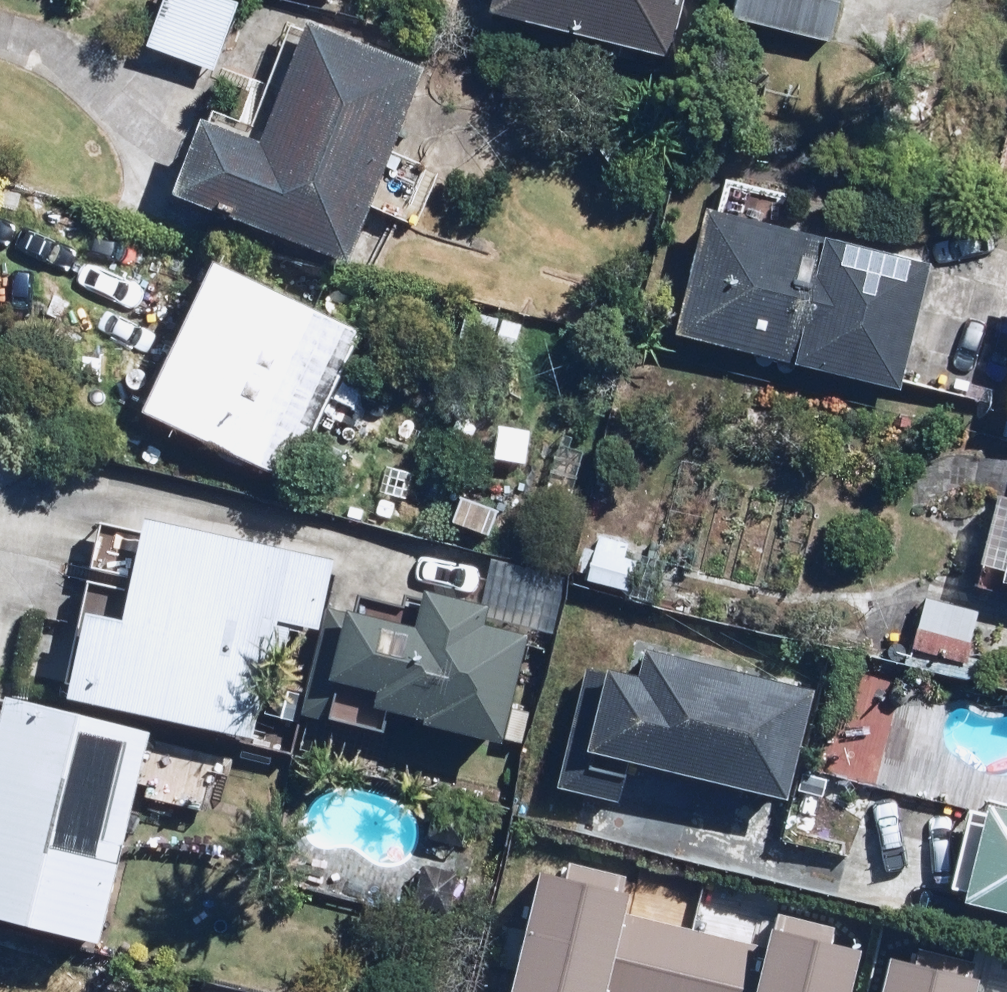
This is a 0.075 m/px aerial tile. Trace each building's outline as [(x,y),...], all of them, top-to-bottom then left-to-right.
[(231,0),(161,0),(146,44),(218,68),(240,3),(231,0)] [(504,7),(677,50),(689,0),(506,0),(504,7)] [(737,11),(839,33),(846,0),(739,0),(737,11)] [(179,198),(354,258),(373,204),(423,222),(443,164),(393,146),(424,56),(309,17),(270,133),(209,112),(179,198)] [(930,259),(707,199),(673,328),(896,387),(930,259)] [(364,319),(221,254),(150,411),(293,476),(364,319)] [(468,304),(459,340),(512,354),(522,318),(468,304)] [(510,508),(458,488),(447,519),(498,539),(510,508)] [(93,599),(75,691),(262,727),(283,616),(324,624),(338,547),(150,511),(132,606),(93,599)] [(646,545),(593,533),(584,579),(636,590),(646,545)] [(392,725),(393,715),(394,707),(433,712),(432,720),(516,731),(531,623),(485,616),(488,596),(425,588),(422,616),(340,605),(333,654),(318,652),(310,714),(392,725)] [(978,614),(926,601),(913,649),(966,663),(978,614)] [(596,654),(564,784),(621,799),(632,754),(791,794),(820,683),(651,640),(645,667),(596,654)] [(111,933),(140,801),(221,818),(236,751),(155,733),(158,719),(9,686),(0,729),(0,909),(111,933)] [(989,799),(972,896),(1006,903),(1006,802),(989,799)] [(503,991),(601,991),(602,989),(615,991),(672,991),(691,917),(625,900),(630,878),(537,855),(503,991)] [(691,917),(672,991),(842,991),(856,937),(773,916),(768,936),(691,917)] [(876,991),(1006,991),(977,984),(982,962),(889,939),(876,991)]
